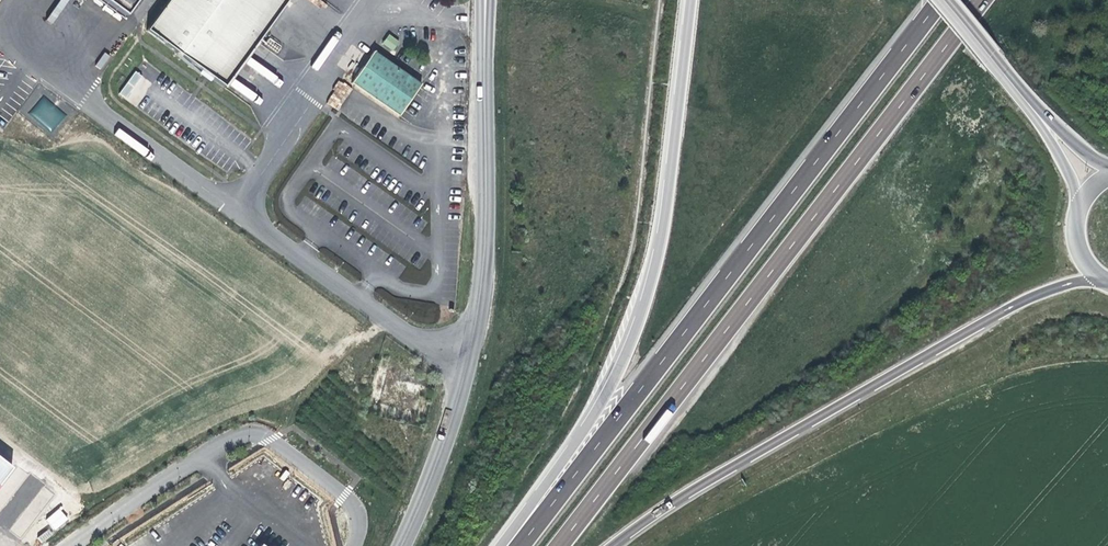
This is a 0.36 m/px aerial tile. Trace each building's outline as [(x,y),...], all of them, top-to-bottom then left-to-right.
[(156,37),(181,55),(232,92),(256,57),(262,43),(291,0),(182,0),(156,37)] [(390,34),(383,42),(392,50),(400,42),(390,34)] [(373,51),(351,83),(399,116),(421,84),(373,51)] [(101,69),(111,57),(105,52),(95,65),(101,69)] [(136,106),(152,83),(135,71),(118,94),(136,106)] [(326,103),(338,110),(352,88),(340,80),(326,103)] [(41,96),(28,115),(53,132),(66,113),(41,96)] [(0,459),(0,482),(11,468),(0,459)] [(59,508),(45,520),(55,531),(69,518),(59,508)]
